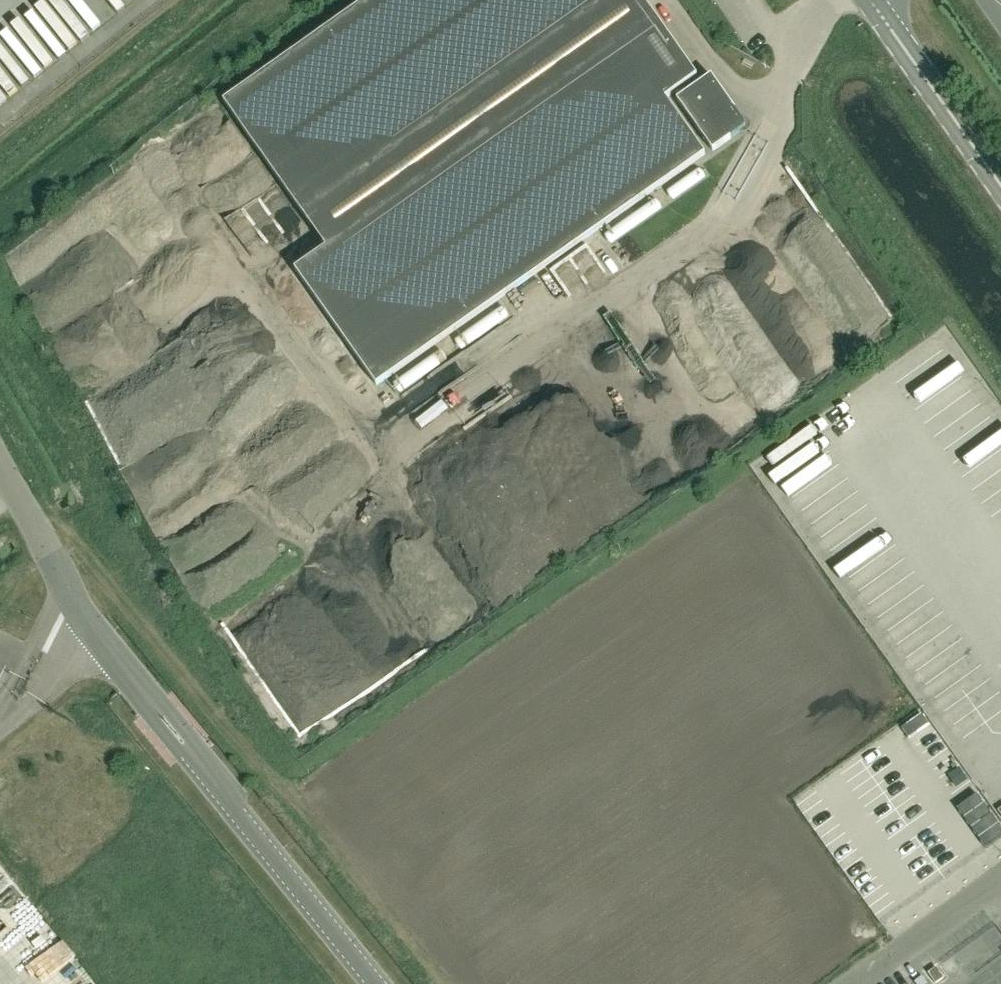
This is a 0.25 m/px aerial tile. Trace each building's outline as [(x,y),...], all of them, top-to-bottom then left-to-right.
[(644,0),(367,0),(223,101),(326,247),(295,269),(376,385),(705,154),(666,98),(697,76),(644,0)] [(740,120),(742,119),(712,76),(677,100),(713,151),(740,132),(738,130),(740,120)] [(18,103),(6,83),(0,87),(0,93),(9,108),(18,103)] [(607,235),(594,246),(606,261),(619,251),(607,235)] [(957,808),(986,848),(1000,837),(1000,827),(977,794),(957,808)]
